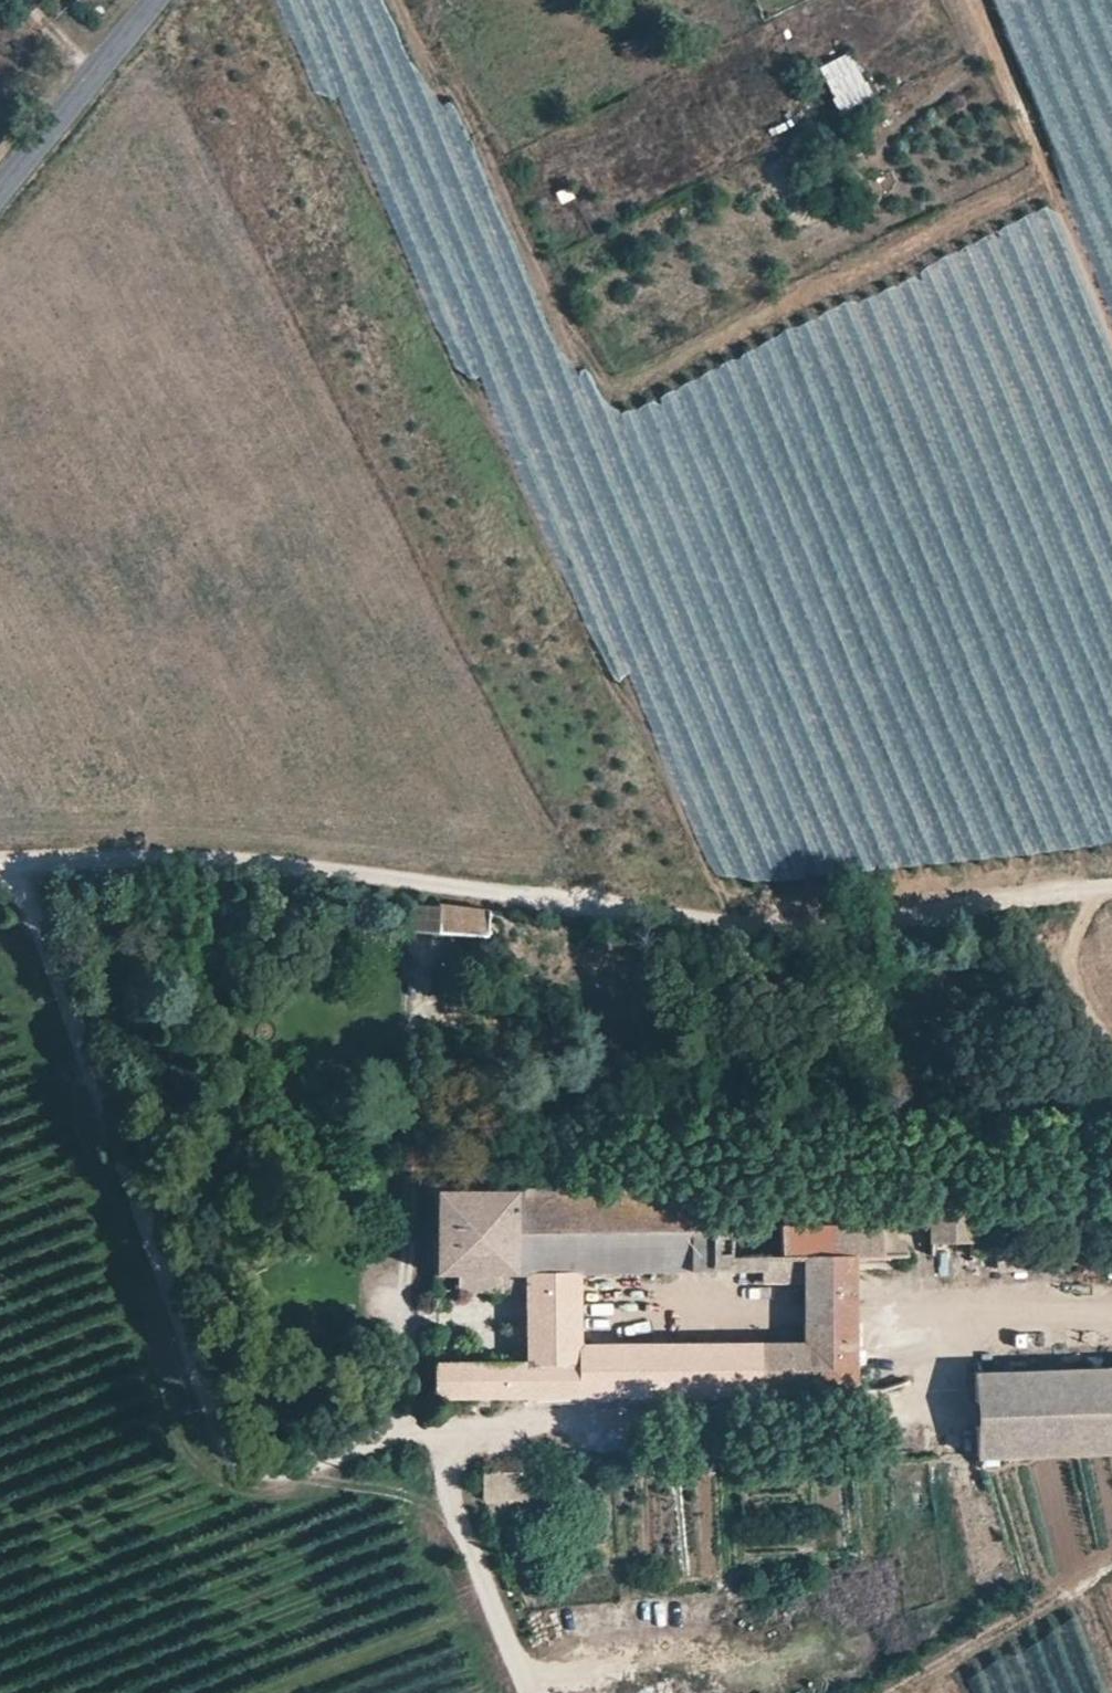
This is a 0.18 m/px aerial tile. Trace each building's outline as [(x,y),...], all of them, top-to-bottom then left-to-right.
[(842,115),(875,98),(851,51),(818,68),(842,115)] [(411,899),(408,898),(406,930),(485,934),(487,909),(411,899)] [(971,1181),(928,1181),(930,1265),(972,1266),(973,1248),(971,1181)] [(699,1191),(576,1192),(577,1277),(582,1276),(766,1275),(766,1261),(733,1261),(731,1231),(700,1231),(699,1191)] [(576,1192),(440,1194),(440,1278),(462,1278),(527,1278),(527,1302),(529,1366),(440,1368),(441,1404),(586,1404),(584,1346),(582,1276),(577,1277),(576,1192)] [(883,1231),(766,1230),(766,1261),(805,1261),(863,1262),(909,1262),(911,1255),(883,1231)] [(1029,1249),(973,1248),(972,1266),(1028,1268),(1029,1249)] [(863,1262),(805,1261),(805,1326),(862,1326),(863,1262)] [(463,1301),(527,1302),(527,1278),(462,1278),(463,1301)] [(805,1344),(768,1345),(767,1401),(861,1400),(862,1326),(805,1326),(805,1344)] [(768,1345),(584,1346),(586,1404),(767,1401),(768,1345)] [(1111,1459),(1111,1373),(985,1377),(988,1463),(1111,1459)]
